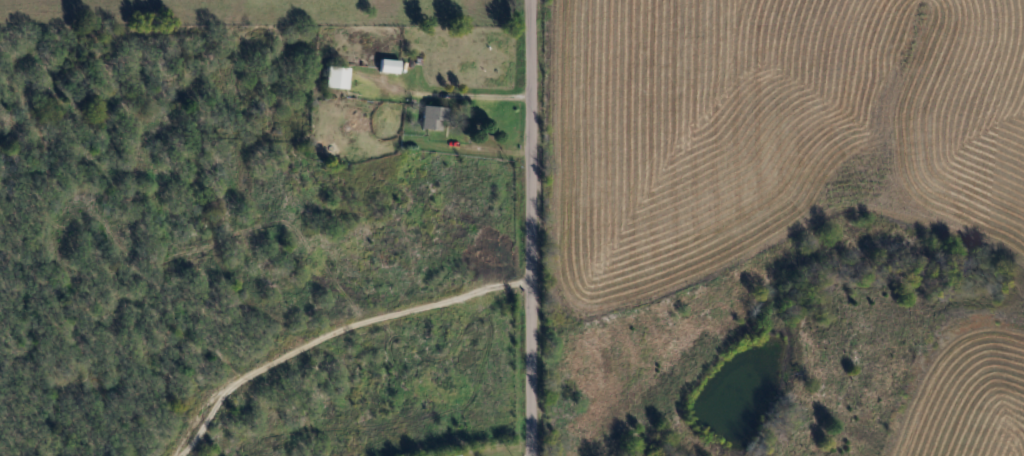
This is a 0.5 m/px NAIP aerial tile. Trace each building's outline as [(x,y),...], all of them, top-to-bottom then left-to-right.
[(396,60),(376,60),(376,73),(396,73),(396,60)] [(345,89),(346,67),(323,67),(322,88),(345,89)] [(444,107),(420,107),(420,131),(444,131),(444,107)]
